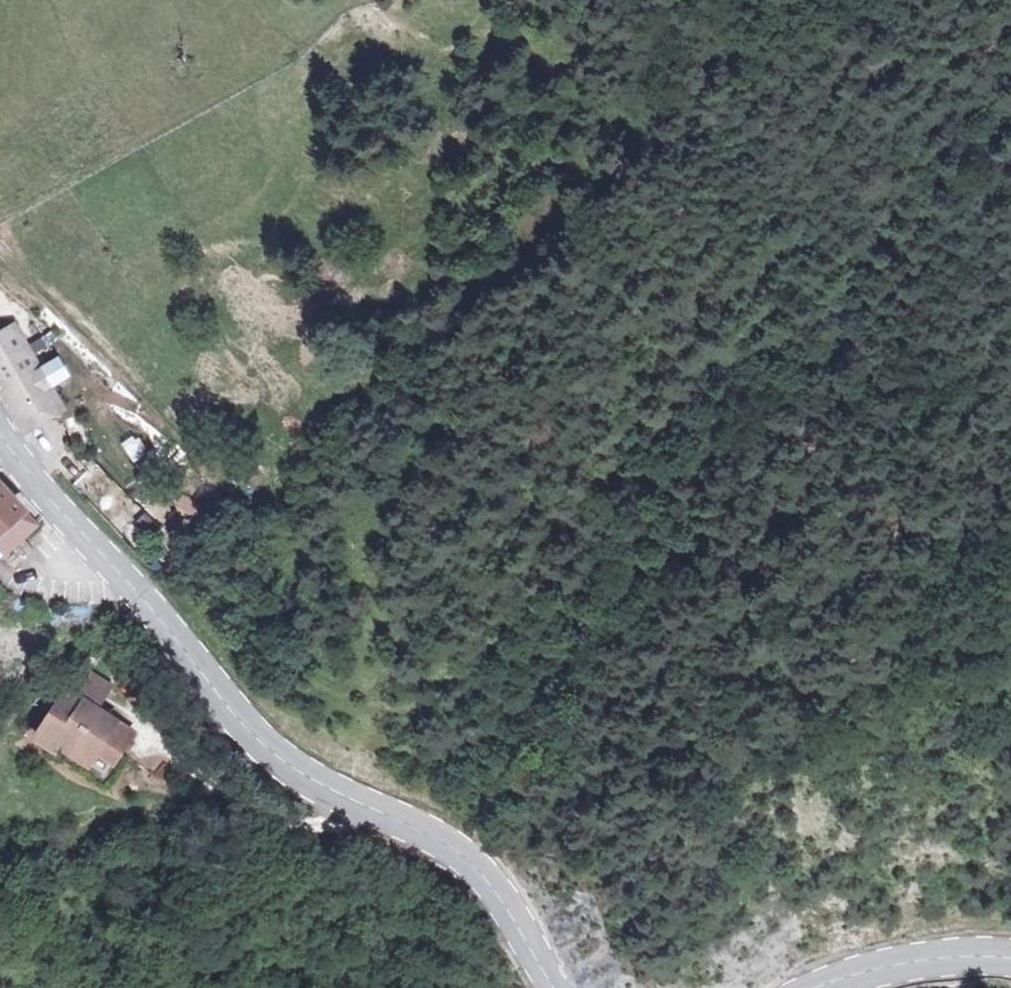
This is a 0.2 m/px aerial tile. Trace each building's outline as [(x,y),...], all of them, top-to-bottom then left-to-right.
[(13,419),(48,401),(40,385),(17,339),(0,347),(0,393),(13,419)] [(58,377),(40,385),(48,401),(66,392),(58,377)] [(62,428),(48,401),(13,419),(27,446),(62,428)] [(0,493),(0,560),(33,530),(0,493)] [(125,736),(89,714),(105,689),(78,673),(34,745),(54,759),(59,750),(101,775),(125,736)]
